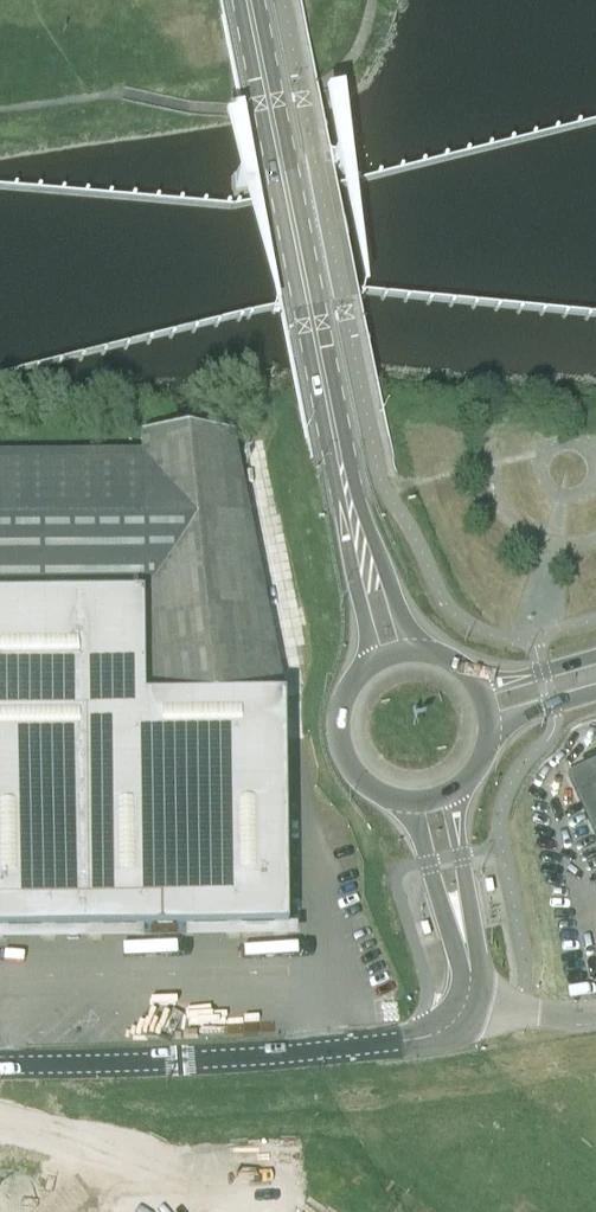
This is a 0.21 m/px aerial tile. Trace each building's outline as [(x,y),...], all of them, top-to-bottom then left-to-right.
[(287,931),(284,699),(232,434),(141,434),(141,455),(0,456),(0,935),(287,931)] [(595,835),(595,761),(569,773),(595,835)] [(485,880),(486,893),(493,892),(492,879),(485,880)] [(420,924),(423,936),(430,934),(427,922),(420,924)]
